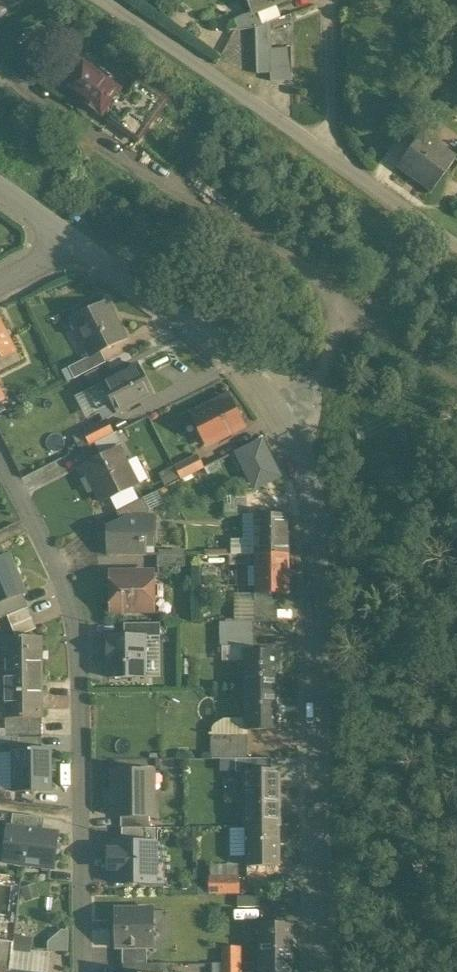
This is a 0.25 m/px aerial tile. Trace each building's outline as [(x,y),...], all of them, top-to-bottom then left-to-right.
[(252,11),(253,13),(258,11),(285,0),(248,0),(252,11)] [(252,11),(235,18),(239,27),(258,26),(264,26),(258,11),(253,13),(252,11)] [(27,20),(13,27),(19,40),(34,34),(27,20)] [(54,21),(49,28),(68,41),(73,34),(54,21)] [(264,26),(258,26),(259,50),(271,49),(271,32),(270,25),(264,26)] [(271,49),(259,50),(260,74),(271,74),(272,74),(271,49)] [(291,49),(271,49),(272,74),(271,74),(271,82),(292,81),(291,49)] [(65,89),(102,115),(105,112),(109,115),(123,125),(137,106),(123,96),(118,93),(121,90),(83,63),(65,89)] [(157,105),(137,90),(130,86),(123,96),(137,106),(123,125),(109,115),(105,122),(131,141),(157,105)] [(418,111),(400,136),(414,146),(423,133),(432,121),(418,111)] [(456,157),(423,133),(414,146),(398,168),(431,192),(456,157)] [(126,339),(107,302),(73,319),(91,356),(92,357),(101,352),(126,339)] [(0,318),(0,371),(21,360),(0,318)] [(101,352),(92,357),(91,356),(69,368),(75,379),(107,363),(101,352)] [(138,366),(102,384),(112,405),(117,414),(153,395),(138,366)] [(102,384),(88,391),(99,411),(112,405),(102,384)] [(84,419),(99,411),(88,391),(74,398),(84,419)] [(242,428),(227,398),(191,416),(206,446),(242,428)] [(107,420),(83,432),(90,445),(95,443),(114,433),(107,420)] [(114,433),(95,443),(101,454),(123,443),(117,432),(114,433)] [(237,450),(256,490),(287,476),(267,436),(237,450)] [(120,448),(84,466),(89,476),(96,490),(102,502),(111,498),(133,487),(136,485),(125,464),(127,463),(120,448)] [(125,464),(136,485),(148,479),(137,457),(127,463),(125,464)] [(197,458),(176,469),(181,479),(203,468),(197,458)] [(81,480),(88,494),(96,490),(89,476),(81,480)] [(111,498),(117,510),(139,499),(133,487),(111,498)] [(243,514),(243,492),(223,492),(223,514),(243,514)] [(144,498),(117,512),(122,522),(150,511),(144,498)] [(150,511),(122,522),(109,528),(110,544),(146,544),(154,544),(155,519),(150,519),(150,511)] [(289,514),(255,515),(255,554),(289,554),(289,514)] [(235,555),(255,554),(255,515),(244,515),(244,541),(234,541),(235,555)] [(146,544),(110,544),(110,556),(147,556),(146,544)] [(289,554),(255,554),(256,594),(272,594),(289,594),(289,554)] [(186,567),(186,555),(158,556),(158,568),(186,567)] [(0,559),(0,605),(22,596),(24,595),(8,556),(0,559)] [(250,566),(250,556),(231,556),(231,567),(250,566)] [(154,572),(111,572),(111,612),(155,611),(154,599),(158,597),(158,587),(154,584),(154,572)] [(256,603),(256,594),(239,594),(240,622),(254,622),(256,622),(256,603)] [(272,594),(256,594),(256,603),(272,603),(272,594)] [(0,605),(0,615),(2,619),(6,618),(27,609),(22,596),(0,605)] [(272,603),(256,603),(256,622),(277,621),(277,603),(272,603)] [(27,609),(6,618),(14,637),(35,629),(27,609)] [(240,622),(222,622),(222,647),(254,647),(254,622),(240,622)] [(161,637),(161,623),(125,624),(125,636),(146,635),(146,637),(161,637)] [(125,636),(109,636),(109,645),(108,645),(108,656),(110,656),(110,678),(144,677),(144,652),(146,652),(146,637),(146,635),(125,636)] [(41,638),(6,639),(6,660),(6,679),(42,679),(41,638)] [(278,651),(245,651),(245,690),(279,690),(278,651)] [(42,679),(6,679),(7,712),(7,721),(42,720),(42,679)] [(279,690),(245,690),(245,720),(245,730),(279,730),(279,690)] [(245,735),(245,730),(245,720),(221,720),(211,727),(212,735),(245,735)] [(43,737),(42,725),(7,726),(7,737),(43,737)] [(245,735),(212,735),(212,759),(236,760),(237,759),(248,759),(248,735),(245,735)] [(41,751),(41,739),(18,739),(18,751),(41,751)] [(18,751),(15,751),(15,792),(51,792),(50,751),(41,751),(18,751)] [(272,758),(248,759),(237,759),(236,760),(237,772),(246,772),(246,771),(273,771),(272,758)] [(154,771),(113,772),(113,816),(121,816),(150,815),(155,816),(154,771)] [(273,771),(246,771),(246,772),(247,827),(280,826),(280,772),(280,771),(273,771)] [(45,818),(13,814),(12,827),(43,831),(45,818)] [(150,815),(121,816),(121,828),(150,828),(150,815)] [(280,826),(247,827),(247,866),(280,866),(280,826)] [(12,827),(8,827),(4,862),(55,869),(60,833),(43,831),(12,827)] [(112,883),(161,883),(161,839),(112,838),(112,883)] [(206,876),(239,876),(239,865),(206,866),(206,876)] [(239,892),(239,876),(206,876),(206,893),(239,892)] [(260,907),(260,896),(238,896),(238,907),(260,907)] [(155,947),(154,909),(115,909),(116,948),(123,948),(148,947),(155,947)] [(293,923),(259,923),(260,963),(293,962),(293,923)] [(0,934),(0,941),(14,942),(15,937),(15,935),(0,934)] [(64,936),(52,945),(52,949),(68,950),(68,936),(64,936)] [(15,937),(14,942),(13,953),(30,955),(31,953),(30,953),(32,939),(15,937)] [(4,971),(10,971),(13,953),(14,942),(0,941),(0,971),(4,971)] [(148,964),(148,947),(123,948),(123,964),(148,964)] [(240,963),(240,947),(224,947),(224,963),(240,963)] [(13,953),(11,971),(48,971),(50,957),(30,955),(13,953)] [(260,963),(260,971),(293,971),(293,962),(260,963)] [(213,964),(213,971),(224,971),(224,963),(213,964)] [(240,963),(224,963),(224,971),(240,971),(240,963)] [(173,964),(148,964),(123,964),(123,971),(173,971),(173,964)]
